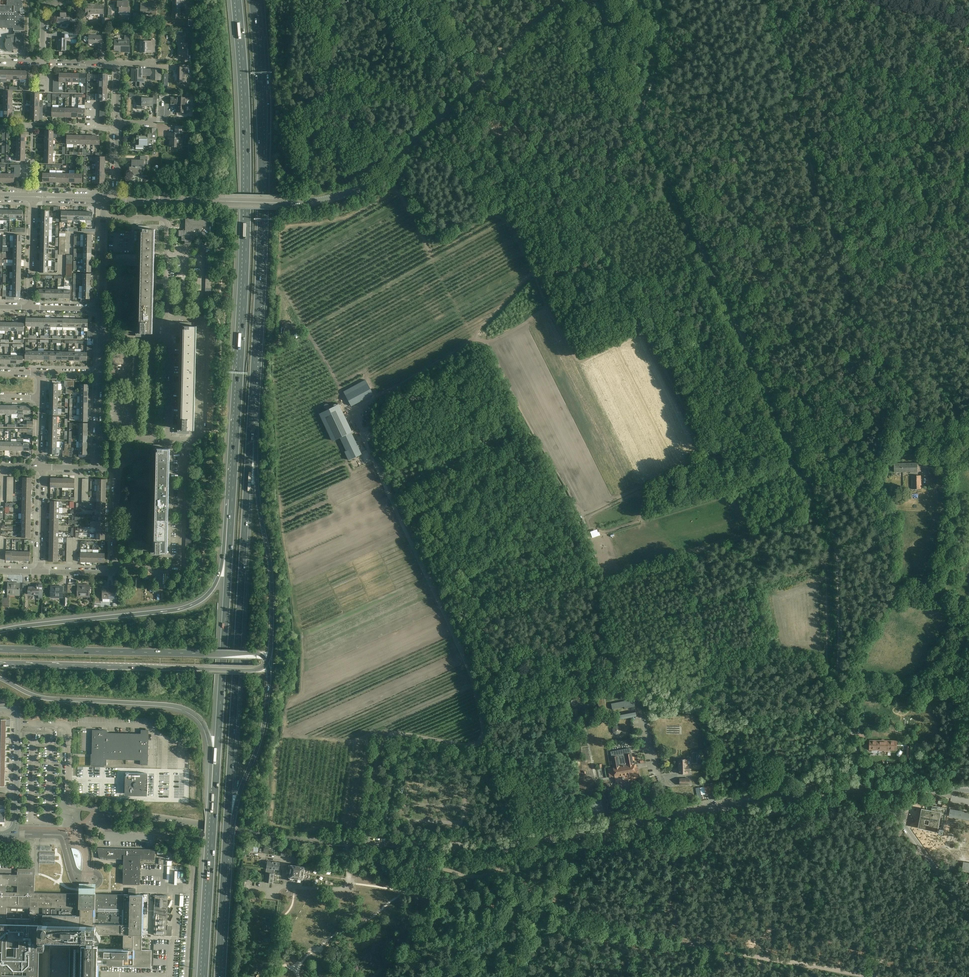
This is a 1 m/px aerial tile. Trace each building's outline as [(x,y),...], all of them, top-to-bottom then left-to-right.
[(14,28),(14,30),(14,31),(15,31),(15,33),(14,33),(14,34),(7,35),(8,39),(6,39),(6,38),(5,38),(6,39),(6,40),(6,41),(6,42),(5,43),(5,44),(5,45),(5,46),(6,47),(6,48),(7,49),(8,50),(9,51),(10,51),(11,51),(13,51),(14,51),(14,53),(14,49),(16,48),(17,49),(22,49),(22,46),(24,46),(25,46),(24,36),(23,36),(23,33),(20,33),(20,31),(25,31),(24,31),(25,16),(20,15),(20,8),(23,9),(23,8),(23,1),(22,0),(7,0),(7,5),(0,5),(0,0),(0,27),(14,28)] [(178,17),(179,18),(179,3),(186,3),(186,0),(173,0),(173,17),(178,17)] [(123,1),(121,1),(117,1),(117,7),(119,7),(119,12),(130,12),(130,7),(128,7),(128,1),(124,1),(124,2),(123,2),(123,1)] [(141,4),(141,9),(141,13),(151,13),(151,16),(156,16),(156,2),(151,1),(151,4),(141,4)] [(86,4),(86,9),(86,13),(86,16),(90,16),(90,13),(103,14),(103,6),(95,6),(95,5),(86,4)] [(57,23),(62,23),(69,23),(70,16),(66,16),(66,11),(60,11),(60,16),(57,16),(57,23)] [(78,32),(67,31),(67,35),(61,34),(61,38),(57,38),(57,42),(58,42),(58,50),(61,50),(61,51),(62,51),(62,50),(66,50),(66,39),(69,39),(69,35),(78,35),(78,32)] [(115,40),(115,45),(114,50),(122,50),(122,52),(129,52),(130,35),(125,35),(125,40),(115,40)] [(89,36),(89,38),(87,37),(85,37),(84,38),(84,40),(85,42),(87,42),(89,41),(89,46),(89,43),(99,44),(98,51),(106,51),(106,45),(103,45),(103,36),(89,36)] [(151,40),(151,41),(149,41),(140,41),(140,52),(151,52),(151,51),(155,51),(155,40),(151,40)] [(182,62),(187,62),(189,62),(189,57),(187,57),(187,44),(183,44),(178,44),(178,48),(179,48),(179,57),(182,57),(182,62)] [(177,82),(182,82),(186,82),(186,75),(188,75),(188,68),(175,68),(175,73),(178,73),(178,76),(178,81),(177,81),(177,82)] [(131,81),(136,82),(136,87),(140,87),(140,86),(142,86),(145,86),(145,85),(145,84),(145,79),(142,79),(142,74),(147,74),(147,75),(152,76),(152,80),(160,80),(161,70),(142,69),(132,69),(132,75),(133,75),(133,81),(131,81)] [(153,106),(153,101),(153,98),(137,98),(137,109),(145,109),(145,106),(153,106)] [(171,98),(171,104),(177,104),(177,112),(182,112),(182,113),(183,113),(183,112),(190,112),(190,98),(177,98),(171,98)] [(170,147),(175,147),(179,147),(179,138),(183,138),(183,127),(175,127),(175,133),(168,133),(168,138),(170,138),(170,147)] [(156,129),(148,128),(148,137),(144,137),(144,136),(136,136),(136,140),(139,140),(139,145),(138,145),(136,145),(136,149),(143,149),(143,145),(148,146),(152,146),(153,146),(153,142),(156,142),(156,129)] [(132,160),(132,167),(142,167),(148,167),(148,156),(140,156),(140,160),(132,160)] [(142,167),(132,167),(130,167),(130,166),(129,166),(129,167),(130,167),(129,177),(133,177),(133,174),(141,174),(142,167)] [(23,210),(16,210),(16,219),(22,219),(22,221),(25,221),(26,214),(25,214),(23,214),(23,210)] [(209,218),(188,218),(189,218),(189,221),(185,221),(185,228),(184,229),(184,230),(178,230),(178,233),(177,233),(177,234),(178,234),(178,236),(182,236),(182,241),(185,241),(185,244),(187,244),(188,244),(191,244),(191,240),(195,240),(195,237),(209,237),(202,230),(203,226),(209,227),(209,218)] [(59,228),(71,229),(71,225),(65,225),(65,220),(59,220),(59,228)] [(149,226),(143,226),(143,229),(142,229),(142,230),(141,281),(154,281),(155,236),(153,236),(154,230),(155,230),(149,229),(149,226)] [(154,281),(141,281),(140,333),(139,333),(141,333),(141,337),(147,337),(147,333),(153,334),(153,333),(151,333),(151,327),(153,327),(154,281)] [(46,289),(36,289),(36,294),(39,295),(39,298),(45,298),(46,289)] [(21,291),(12,291),(12,297),(14,297),(14,300),(19,300),(19,297),(21,297),(21,291)] [(91,292),(82,292),(82,298),(81,298),(81,301),(88,302),(88,299),(91,299),(91,292)] [(191,323),(185,323),(185,326),(183,326),(184,326),(182,378),(195,378),(196,333),(195,333),(195,326),(197,326),(191,326),(191,323)] [(195,378),(182,378),(181,430),(182,430),(182,433),(188,433),(188,430),(194,430),(193,430),(193,423),(194,423),(195,378)] [(344,392),(352,406),(374,394),(367,380),(344,392)] [(338,405),(320,413),(333,441),(340,437),(347,451),(345,452),(349,460),(362,454),(351,432),(338,405)] [(157,449),(156,500),(169,501),(170,457),(168,457),(169,449),(170,449),(164,449),(164,445),(157,445),(157,448),(157,449)] [(921,463),(914,463),(894,463),(894,472),(921,471),(921,463)] [(921,475),(913,475),(913,489),(921,489),(921,475)] [(154,552),(156,552),(156,553),(156,556),(162,556),(162,553),(162,552),(168,553),(168,552),(166,552),(166,544),(168,544),(169,501),(156,500),(155,552),(154,552)] [(136,541),(136,552),(145,553),(145,541),(136,541)] [(14,585),(8,584),(8,595),(20,595),(20,583),(14,583),(14,585)] [(43,584),(37,584),(37,587),(28,587),(28,594),(39,595),(39,597),(42,597),(43,584)] [(78,585),(78,594),(78,596),(81,596),(81,595),(89,595),(89,597),(90,597),(90,587),(83,587),(83,585),(78,585)] [(103,587),(103,594),(102,601),(103,601),(103,598),(110,598),(110,599),(115,600),(115,586),(110,585),(109,588),(107,588),(107,587),(103,587)] [(63,586),(58,586),(58,587),(51,587),(51,596),(59,596),(59,597),(63,598),(63,586)] [(603,705),(600,694),(596,695),(599,709),(605,708),(604,705),(603,705)] [(633,699),(623,701),(624,708),(634,706),(633,699)] [(624,708),(623,701),(611,704),(612,710),(624,708)] [(579,720),(576,709),(571,710),(574,722),(579,720)] [(613,716),(614,720),(636,716),(635,712),(613,716)] [(612,724),(615,732),(621,729),(619,722),(612,724)] [(681,724),(668,723),(668,731),(680,731),(681,724)] [(108,730),(92,730),(92,738),(94,738),(93,756),(93,758),(92,758),(92,765),(107,766),(107,759),(140,760),(140,765),(148,765),(149,731),(141,731),(141,734),(108,733),(108,730)] [(897,741),(882,740),(870,740),(870,750),(878,750),(878,751),(889,751),(889,750),(897,750),(897,741)] [(636,779),(635,778),(640,777),(638,767),(634,767),(631,754),(630,748),(611,752),(612,757),(611,757),(613,768),(608,769),(609,777),(615,776),(615,777),(626,775),(627,780),(636,779)] [(679,768),(679,773),(687,773),(687,771),(690,771),(690,766),(687,766),(687,759),(678,759),(678,768),(679,768)] [(152,770),(151,796),(161,796),(161,770),(152,770)] [(165,770),(165,796),(174,797),(175,770),(165,770)] [(140,796),(142,796),(147,796),(148,773),(125,773),(125,781),(127,781),(126,794),(140,794),(140,796)] [(706,794),(713,792),(714,792),(712,785),(705,787),(706,794)] [(926,809),(922,808),(918,828),(938,832),(939,827),(944,828),(947,808),(927,804),(926,809)] [(968,820),(968,814),(950,810),(951,809),(950,809),(949,816),(968,820)] [(137,860),(137,859),(154,860),(154,849),(104,848),(98,848),(97,848),(99,859),(100,859),(127,859),(126,863),(128,865),(124,868),(124,884),(128,884),(139,885),(139,863),(137,863),(137,862),(137,861),(137,860)] [(267,861),(265,882),(273,883),(274,869),(279,870),(280,866),(280,865),(280,863),(267,861)] [(289,877),(302,879),(304,867),(291,865),(289,877)] [(69,948),(79,948),(79,976),(98,976),(98,963),(113,964),(113,967),(151,968),(152,948),(142,948),(142,944),(143,901),(148,901),(148,894),(138,894),(138,895),(135,895),(135,889),(136,889),(129,889),(129,895),(124,894),(124,895),(94,894),(93,893),(93,898),(81,897),(81,893),(81,894),(34,893),(35,875),(30,875),(30,876),(25,876),(25,875),(0,874),(0,976),(38,976),(39,951),(39,948),(44,948),(45,948),(45,947),(45,948),(46,948),(46,949),(47,949),(47,948),(51,948),(51,976),(69,976),(69,948)] [(168,895),(155,895),(154,935),(172,936),(172,926),(167,925),(168,895)]
